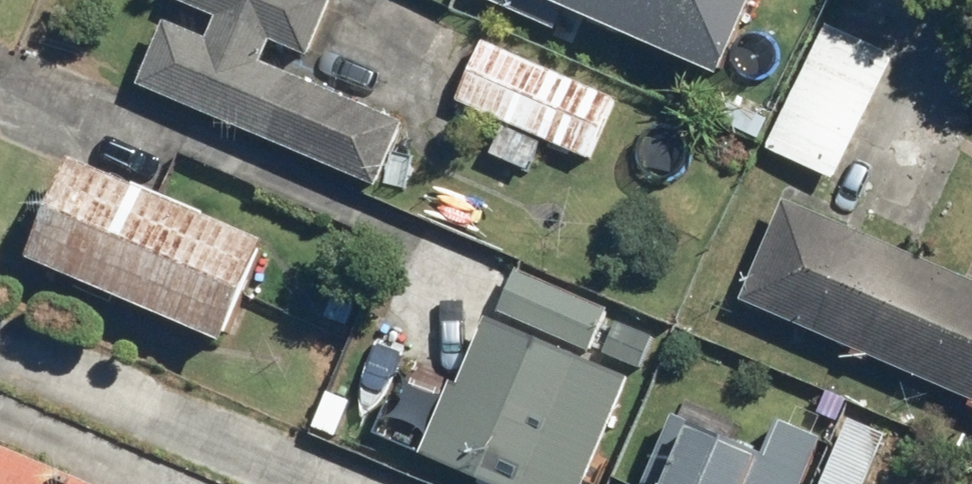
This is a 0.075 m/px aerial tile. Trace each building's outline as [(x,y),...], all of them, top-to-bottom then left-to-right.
[(217,15),(207,37),(169,21),(142,87),(385,190),(413,125),(270,64),(280,43),(315,59),(342,0),(184,0),(217,15)] [(525,21),(534,0),(480,0),(525,21)] [(725,78),(760,0),(554,0),(725,78)] [(899,58),(829,25),(770,149),(841,183),(899,58)] [(626,94),(489,36),(460,105),(504,124),(489,152),(532,175),(549,143),(596,163),(626,94)] [(75,159),(32,261),(230,344),(273,242),(75,159)] [(745,302),(971,400),(971,281),(789,202),(745,302)] [(523,270),(503,317),(639,377),(660,330),(523,270)] [(455,379),(420,458),(480,483),(593,483),(639,377),(503,317),(493,313),(463,382),(455,379)] [(829,437),(780,417),(766,452),(672,415),(645,483),(811,483),(829,437)] [(853,418),(829,483),(873,483),(892,433),(853,418)] [(0,445),(0,483),(93,483),(0,445)]
